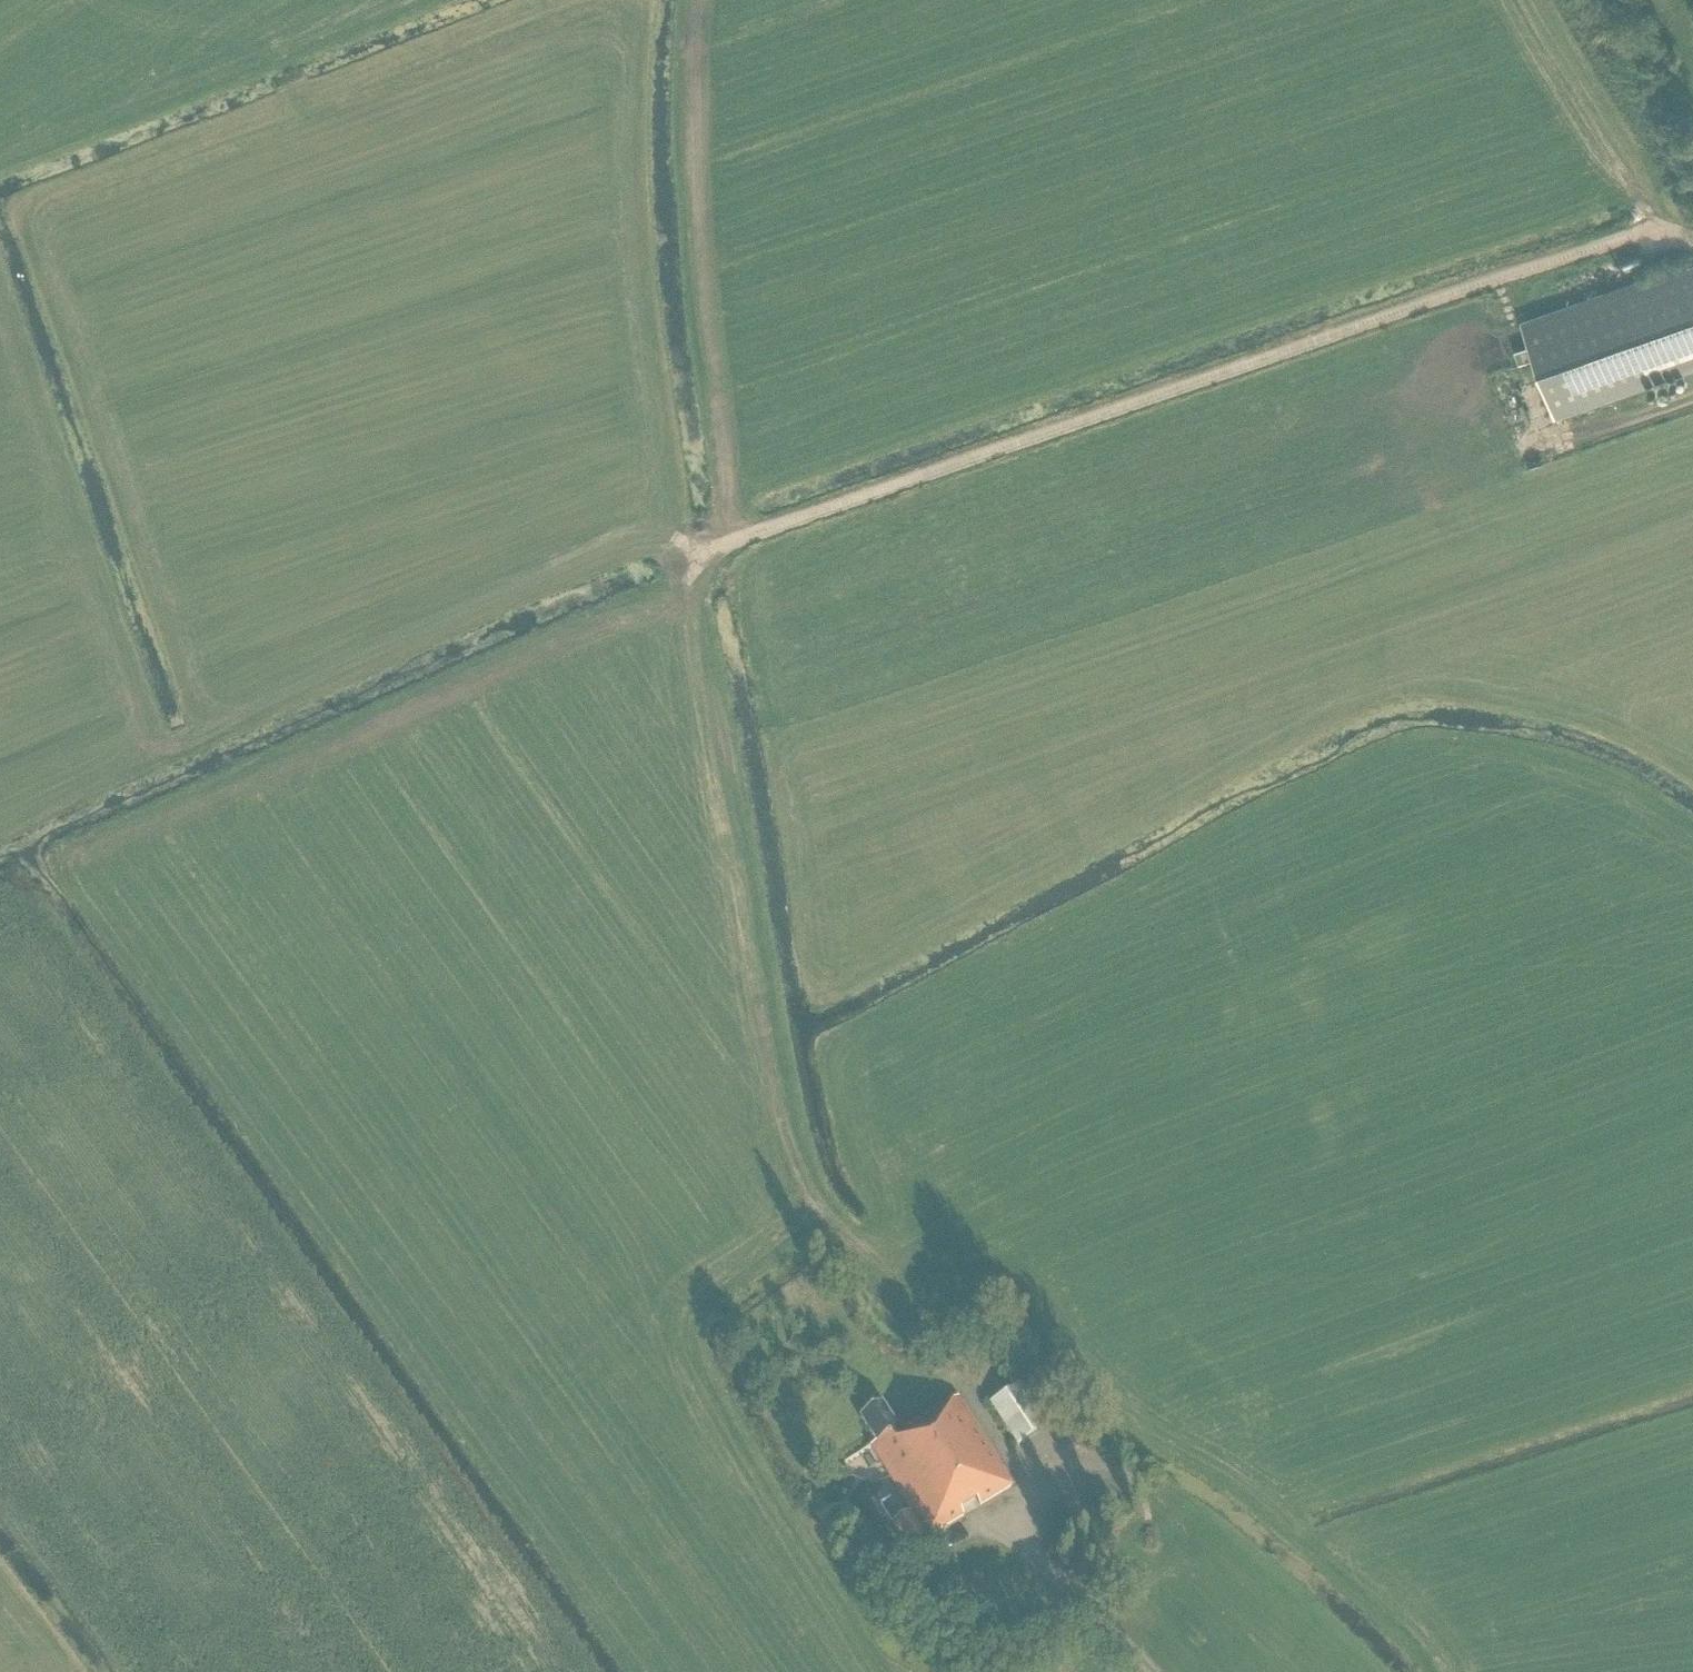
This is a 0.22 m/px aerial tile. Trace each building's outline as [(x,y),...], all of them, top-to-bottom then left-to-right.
[(1554,412),(1692,363),(1692,263),(1522,324),(1529,344),(1516,348),(1520,361),(1534,357),(1554,412)] [(1038,1406),(1045,1401),(1030,1378),(1023,1383),(1038,1406)] [(1017,1445),(1046,1426),(1020,1384),(990,1403),(1017,1445)] [(1010,1480),(958,1396),(899,1431),(882,1401),(861,1414),(878,1442),(872,1445),(914,1514),(899,1524),(912,1545),(927,1536),(989,1499),(987,1495),(1010,1480)]
